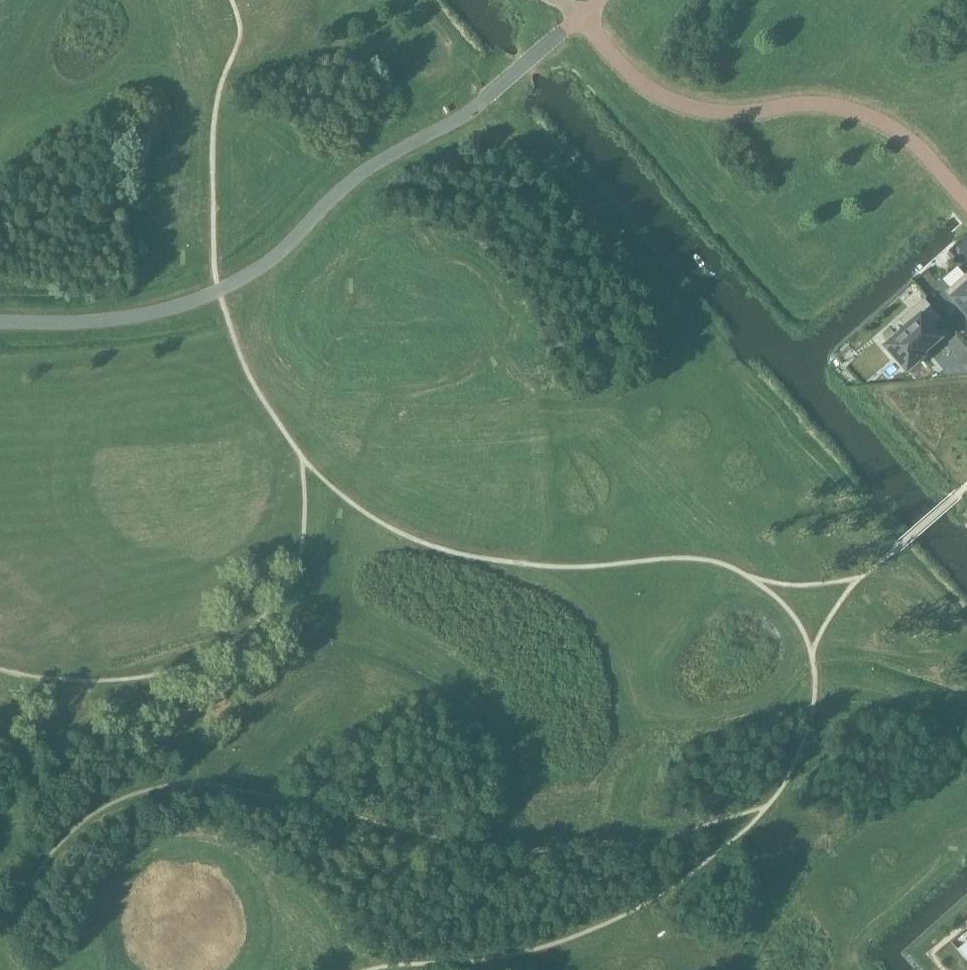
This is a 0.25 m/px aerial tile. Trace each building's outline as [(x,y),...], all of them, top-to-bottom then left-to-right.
[(946,292),(954,302),(953,302),(955,304),(955,303),(958,306),(957,307),(959,308),(959,307),(966,316),(966,273),(946,292)] [(906,328),(884,346),(897,362),(898,363),(899,363),(901,366),(902,368),(902,367),(905,370),(907,368),(908,369),(909,368),(909,367),(917,360),(917,361),(919,360),(918,359),(920,357),(919,355),(925,349),(926,350),(927,349),(926,348),(938,338),(930,328),(930,327),(931,327),(932,327),(931,326),(939,320),(940,319),(923,300),(899,320),(906,328)] [(957,952),(966,964),(966,943),(957,952)]
